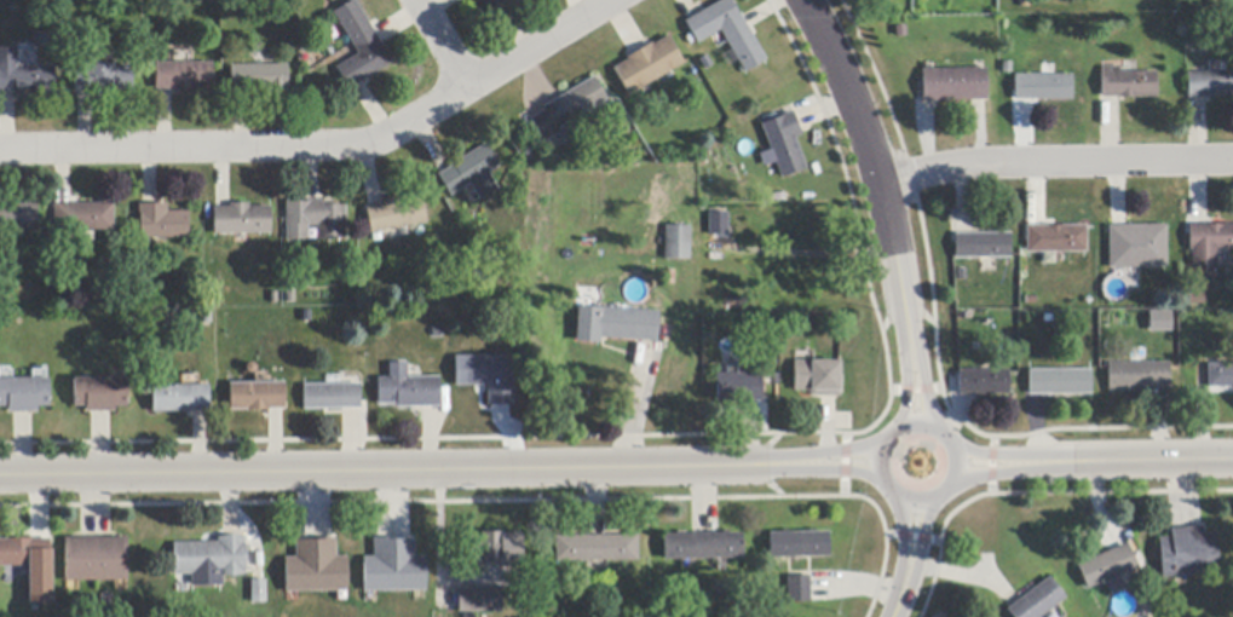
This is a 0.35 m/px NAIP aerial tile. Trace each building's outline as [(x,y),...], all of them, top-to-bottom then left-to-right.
[(369,24),(381,45),(380,46),(391,64),(362,81),(351,88),(348,90),(336,68),(358,54),(352,45),(352,44),(338,19),(334,12),(355,0),(369,24)] [(489,11),(482,0),(512,0),(506,4),(505,1),(503,2),(491,10),(489,11)] [(698,15),(724,0),(730,0),(739,16),(741,16),(742,18),(748,29),(766,60),(744,73),(726,41),(720,30),(710,36),(698,44),(695,39),(688,42),(682,31),(688,28),(685,22),(687,22),(698,15)] [(684,63),(630,96),(613,69),(629,59),(628,58),(632,56),(647,46),(652,44),(653,46),(668,36),(684,63)] [(16,92),(0,93),(0,48),(19,48),(19,56),(19,67),(40,67),(54,65),(56,92),(34,92),(34,97),(16,97),(16,92)] [(173,90),(160,90),(156,90),(156,63),(214,63),(214,90),(196,90),(196,92),(174,92),(174,90),(173,90)] [(92,92),(79,92),(76,93),(75,67),(92,67),(92,64),(113,64),(113,65),(132,65),(133,91),(92,92)] [(248,91),(234,92),(231,92),(231,67),(288,65),(289,91),(267,91),(267,90),(254,90),(254,91),(248,91)] [(1119,73),(1136,73),(1156,73),(1156,98),(1136,98),(1118,98),(1100,98),(1100,68),(1104,68),(1119,68),(1119,73)] [(984,100),(975,100),(934,102),(922,102),(922,99),(922,70),(986,69),(986,100),(984,100)] [(1206,73),(1232,73),(1232,98),(1205,99),(1187,99),(1187,74),(1206,73)] [(1032,100),(1014,100),(1014,76),(1071,76),(1071,100),(1032,100)] [(531,120),(546,110),(545,108),(559,99),(594,77),(609,100),(594,109),(601,120),(580,132),(574,121),(559,129),(561,133),(545,143),(531,120)] [(794,115),(800,131),(802,135),(794,139),(806,169),(782,178),(776,162),(771,151),(761,126),(783,117),(783,116),(793,111),(794,115)] [(480,198),(473,185),(472,184),(466,188),(463,189),(451,196),(439,175),(440,174),(453,167),(454,166),(454,165),(486,144),(500,167),(490,173),(500,190),(482,201),(480,198)] [(422,197),(427,224),(397,230),(379,232),(380,238),(371,240),(365,208),(381,206),(382,206),(381,201),(401,197),(402,202),(422,197)] [(319,201),(334,202),(334,206),(345,206),(345,241),(319,241),(317,241),(318,226),(307,226),(307,241),(307,242),(287,241),(287,202),(289,202),(307,203),(307,201),(319,201)] [(38,231),(0,233),(0,206),(38,204),(38,231)] [(54,225),(54,204),(71,204),(114,204),(114,231),(54,231),(54,225)] [(190,238),(142,240),(142,217),(139,217),(139,206),(144,204),(159,204),(168,204),(168,212),(189,212),(190,238)] [(271,233),(215,235),(215,208),(218,208),(231,208),(230,204),(231,204),(249,204),(249,208),(271,208),(271,233)] [(706,234),(726,233),(726,211),(706,212),(706,234)] [(1206,225),(1232,225),(1232,249),(1227,249),(1216,249),(1216,263),(1216,275),(1192,276),(1192,250),(1189,250),(1189,225),(1206,225)] [(1085,253),(1026,253),(1026,226),(1029,226),(1044,226),(1085,226),(1085,253)] [(1136,269),(1134,269),(1133,254),(1133,253),(1108,253),(1108,226),(1111,226),(1125,226),(1165,226),(1166,269),(1136,269)] [(690,227),(690,260),(664,259),(666,227),(690,227)] [(996,259),(980,259),(955,259),(955,238),(955,235),(973,235),(1010,233),(1010,259),(996,259)] [(1188,289),(1203,289),(1203,305),(1188,305),(1188,289)] [(657,323),(656,342),(635,341),(599,339),(599,345),(576,342),(578,307),(658,313),(657,323)] [(1147,330),(1170,330),(1169,310),(1147,310),(1147,330)] [(122,334),(122,318),(136,318),(134,334),(122,334)] [(486,404),(513,404),(512,354),(454,355),(454,385),(486,385),(486,404)] [(836,397),(822,397),(811,397),(811,392),(809,392),(794,391),(794,362),(840,362),(840,390),(841,390),(840,397),(836,397)] [(408,367),(408,379),(422,379),(440,377),(440,394),(440,408),(424,408),(398,409),(398,405),(378,405),(378,379),(390,379),(390,364),(408,363),(408,367)] [(1166,388),(1152,388),(1146,388),(1146,392),(1108,392),(1108,364),(1169,363),(1169,388),(1166,388)] [(1208,365),(1232,365),(1232,392),(1231,392),(1229,388),(1208,388),(1208,382),(1208,371),(1208,365)] [(761,402),(716,403),(715,374),(726,374),(726,368),(737,368),(737,374),(760,374),(761,402)] [(972,396),(960,396),(960,374),(960,371),(1009,370),(1009,396),(972,396)] [(1041,396),(1030,396),(1030,371),(1091,370),(1091,396),(1041,396)] [(128,386),(128,406),(115,408),(115,413),(110,413),(92,413),(86,413),(86,406),(75,408),(74,380),(111,379),(128,379),(128,386)] [(8,408),(0,408),(0,380),(16,380),(35,380),(50,380),(50,406),(38,408),(38,413),(33,413),(13,413),(8,413),(8,408)] [(284,410),(270,410),(231,411),(231,384),(286,384),(287,410),(284,410)] [(361,403),(361,409),(342,409),(304,410),(304,385),(342,385),(351,385),(357,385),(359,385),(361,385),(361,403)] [(207,413),(194,413),(152,413),(152,386),(171,386),(186,386),(209,386),(209,413),(207,413)] [(1218,573),(1162,578),(1158,540),(1171,538),(1171,530),(1202,527),(1203,535),(1215,534),(1218,573)] [(768,534),(829,532),(829,558),(770,559),(768,534)] [(520,536),(520,565),(500,565),(500,559),(496,559),(482,559),(482,560),(474,560),(474,557),(468,557),(468,552),(468,537),(479,537),(479,534),(502,534),(502,536),(520,536)] [(742,559),(662,560),(662,536),(692,535),(718,535),(742,534),(742,559)] [(555,537),(588,537),(605,536),(636,536),(638,560),(555,561),(555,537)] [(195,586),(194,575),(177,576),(174,576),(174,543),(219,543),(219,538),(224,537),(238,537),(246,537),(248,558),(246,576),(232,577),(219,576),(219,584),(195,586)] [(65,538),(82,538),(110,538),(127,538),(127,582),(65,582),(65,538)] [(409,541),(415,541),(415,558),(426,558),(426,592),(363,592),(363,558),(374,558),(374,538),(379,538),(397,538),(397,541),(409,541)] [(33,566),(0,567),(0,540),(31,540),(47,540),(51,540),(52,563),(33,564),(33,566)] [(347,592),(284,593),(284,558),(296,558),(295,541),(300,541),(304,541),(304,540),(332,540),(335,540),(335,558),(347,558),(347,592)] [(1131,558),(1136,569),(1136,570),(1118,577),(1088,590),(1077,566),(1111,552),(1127,544),(1131,558)] [(811,602),(788,604),(788,577),(808,577),(809,577),(811,602)] [(1066,599),(1042,616),(1012,616),(1007,610),(1009,609),(1020,600),(1050,577),(1066,599)] [(255,581),(264,581),(266,581),(267,602),(253,602),(253,581),(255,581)] [(501,589),(501,613),(459,613),(459,612),(459,589),(501,589)]
